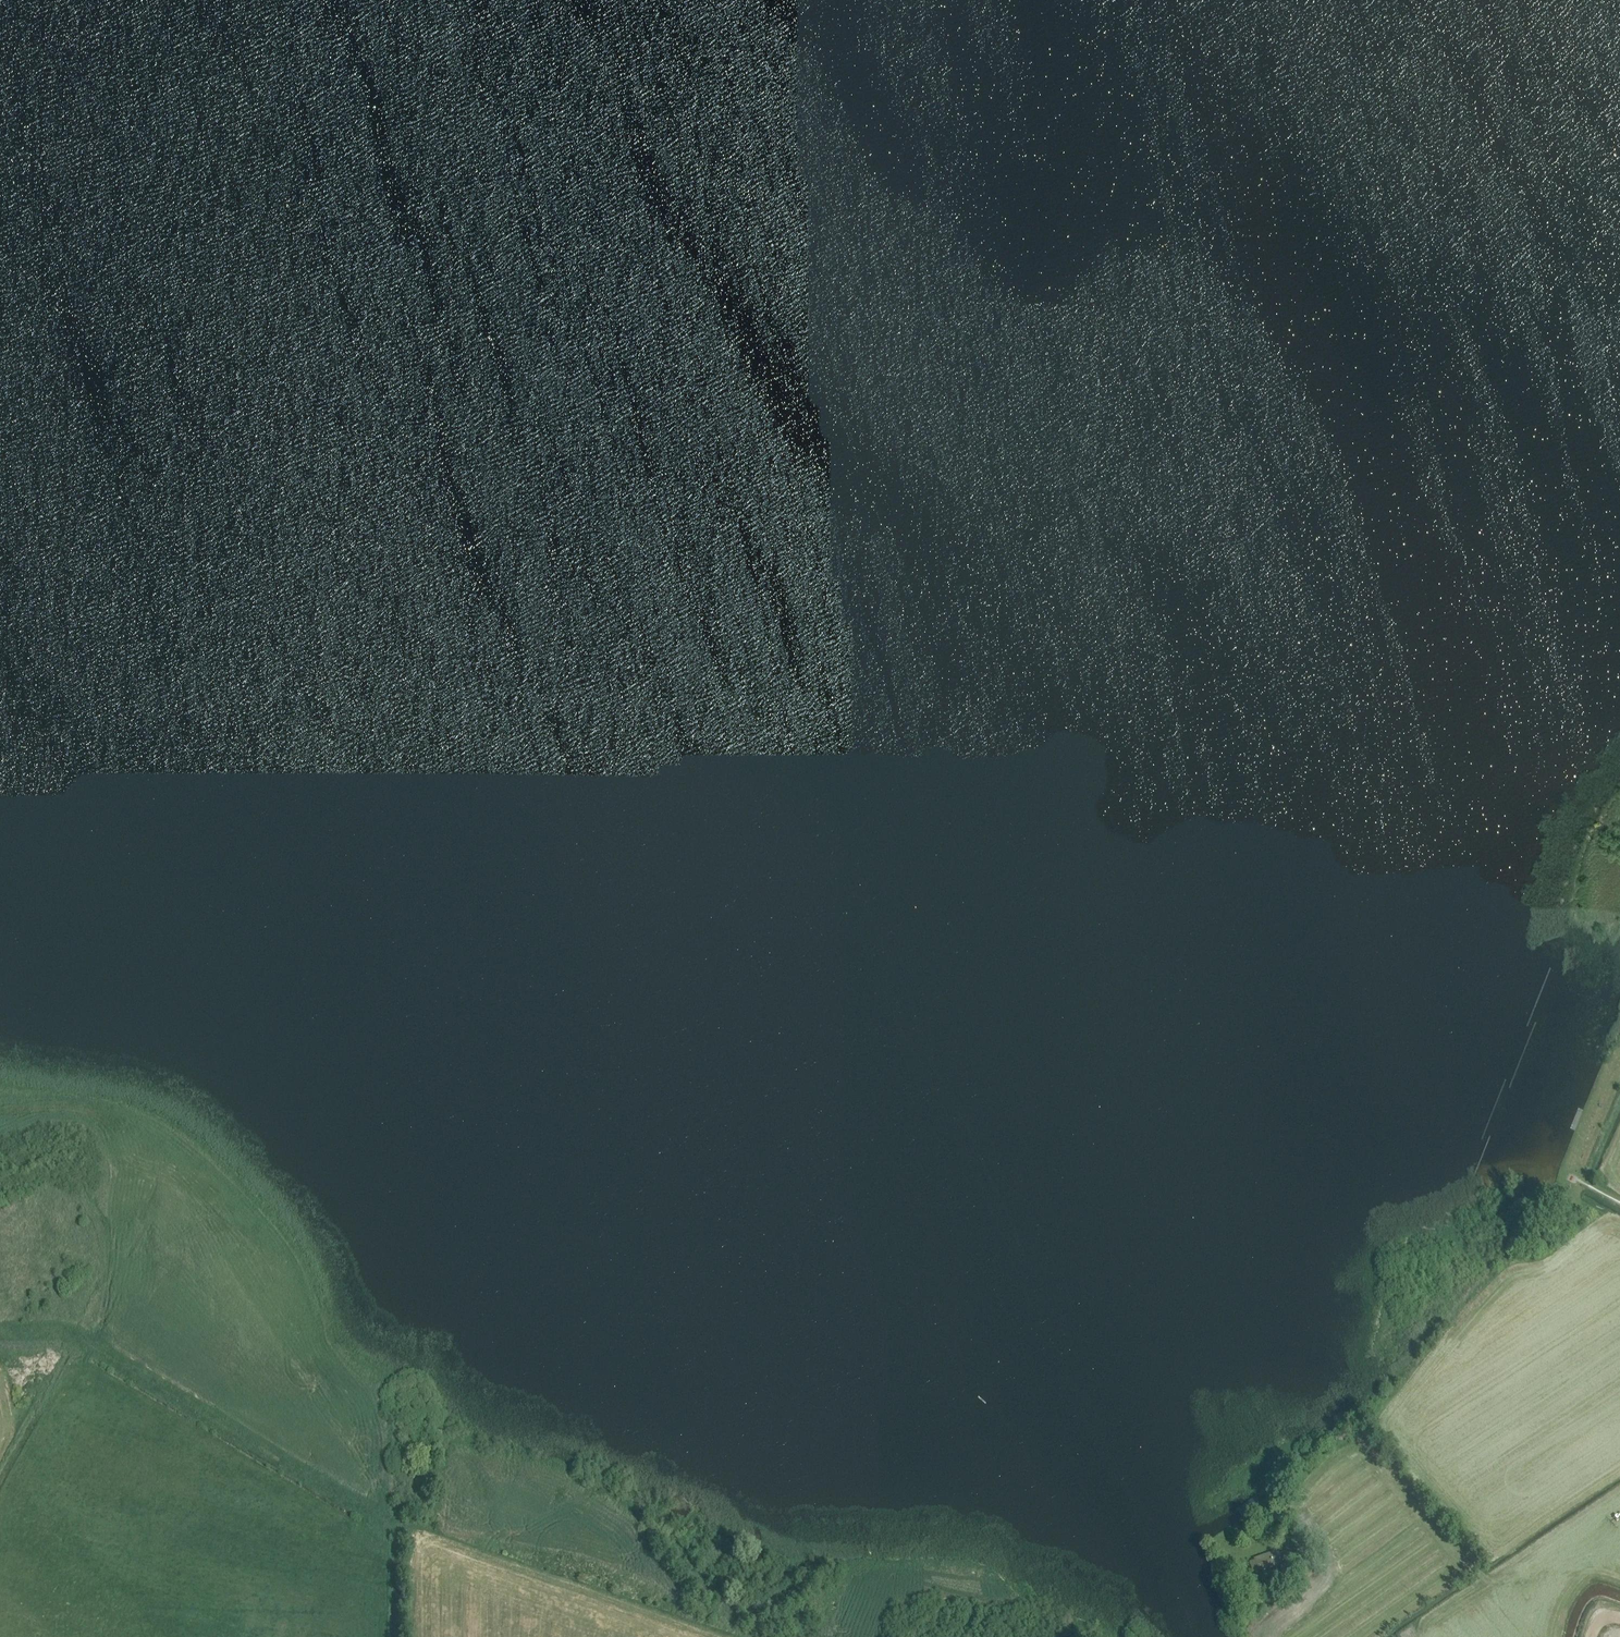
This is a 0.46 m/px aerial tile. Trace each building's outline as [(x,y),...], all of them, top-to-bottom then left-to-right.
[(1281,1564),(1276,1552),(1256,1560),(1257,1562),(1250,1564),(1254,1575),(1275,1567),(1275,1566),(1281,1564)] [(1289,1564),(1282,1567),(1285,1578),(1292,1575),(1289,1564)]
